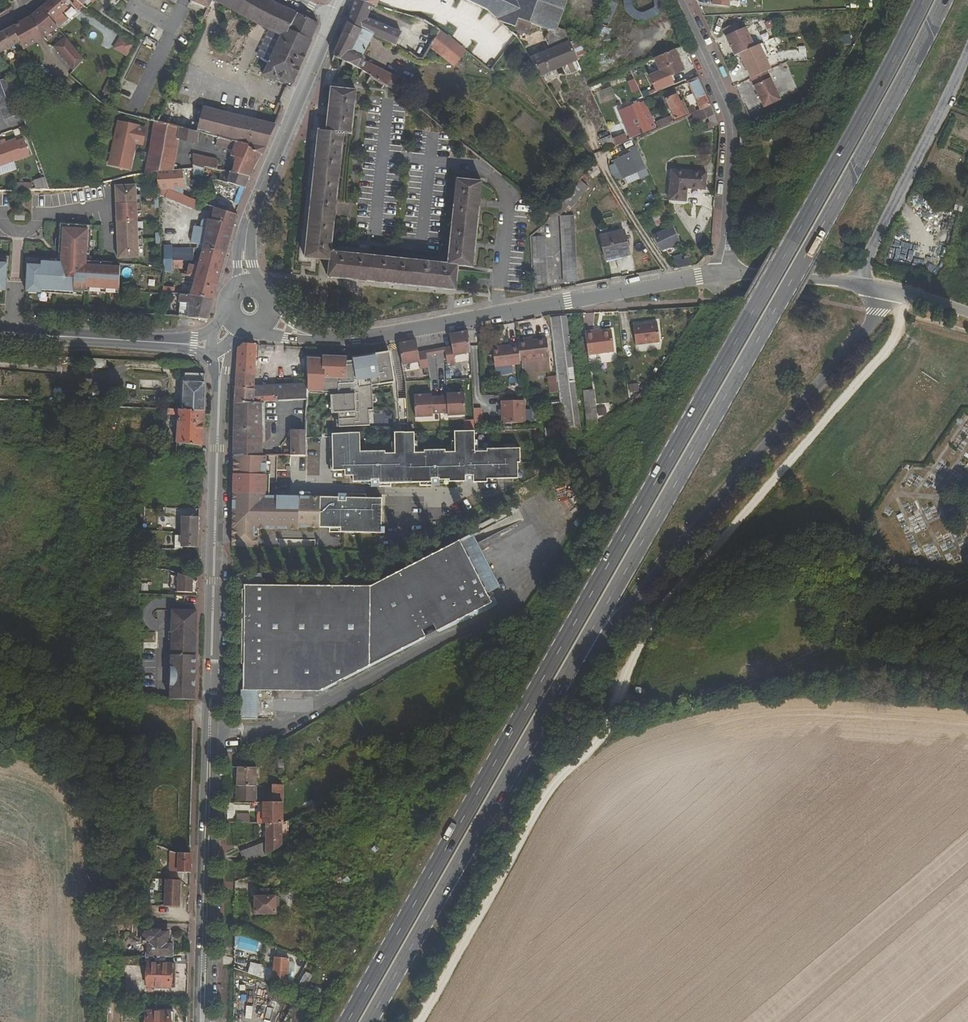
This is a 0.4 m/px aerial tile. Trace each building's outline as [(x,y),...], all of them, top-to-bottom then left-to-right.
[(69,20),(62,13),(67,9),(62,4),(67,0),(51,0),(42,7),(58,28),(59,29),(69,20)] [(74,0),(70,5),(79,12),(84,7),(82,6),(74,0)] [(208,12),(213,1),(211,0),(190,0),(189,3),(208,12)] [(254,23),(269,31),(281,36),(264,74),(275,80),(277,75),(293,82),(318,24),(271,0),(211,0),(213,1),(254,23)] [(357,0),(356,0),(347,23),(372,35),(396,46),(402,33),(367,19),(372,4),(357,0)] [(486,10),(501,23),(515,27),(518,19),(529,24),(538,0),(465,0),(486,10)] [(529,24),(531,24),(548,30),(555,32),(557,28),(566,0),(538,0),(529,24)] [(729,8),(730,0),(713,0),(712,6),(729,8)] [(203,23),(243,44),(254,23),(213,1),(208,12),(203,23)] [(58,28),(42,7),(29,17),(43,38),(58,28)] [(37,42),(43,38),(29,17),(23,21),(37,42)] [(514,31),(527,36),(531,24),(529,24),(518,19),(515,27),(514,31)] [(23,21),(11,27),(20,42),(23,50),(37,42),(23,21)] [(372,35),(347,23),(333,56),(360,70),(392,89),(398,78),(364,61),(362,56),(372,35)] [(20,42),(11,27),(0,34),(0,54),(20,42)] [(739,54),(754,47),(745,27),(725,36),(734,56),(739,54)] [(577,60),(565,31),(557,28),(555,32),(548,30),(545,39),(550,51),(530,59),(540,76),(577,60)] [(467,51),(442,31),(430,47),(454,66),(467,51)] [(112,49),(127,57),(134,45),(119,36),(112,49)] [(74,71),(84,59),(66,38),(55,47),(74,71)] [(754,47),(739,54),(751,79),(768,72),(771,71),(759,44),(754,47)] [(663,79),(683,70),(674,50),(654,58),(663,79)] [(768,72),(751,79),(764,108),(780,100),(768,72)] [(291,87),(293,82),(277,75),(275,80),(291,87)] [(709,106),(697,77),(687,82),(699,110),(702,109),(709,106)] [(0,81),(0,106),(6,120),(22,114),(13,89),(8,78),(0,81)] [(600,105),(616,98),(611,87),(595,93),(600,105)] [(342,134),(351,134),(356,91),(330,89),(326,132),(318,132),(305,258),(330,261),(328,277),(455,291),(458,265),(472,267),(481,183),(457,180),(447,265),(330,252),(342,134)] [(674,121),(686,116),(677,95),(664,101),(674,121)] [(263,151),(264,151),(275,125),(169,98),(158,122),(199,133),(218,138),(247,145),(263,151)] [(639,102),(631,106),(643,135),(651,131),(639,102)] [(713,115),(709,106),(702,109),(706,118),(713,115)] [(699,110),(691,114),(692,118),(688,120),(690,125),(706,118),(702,109),(699,110)] [(713,115),(706,118),(708,123),(706,124),(709,129),(717,125),(713,115)] [(109,162),(129,167),(135,142),(139,125),(120,120),(109,162)] [(174,170),(179,140),(197,144),(199,133),(158,122),(154,122),(152,135),(145,174),(158,172),(174,170)] [(147,127),(139,125),(135,142),(143,144),(147,127)] [(615,147),(625,142),(619,129),(609,134),(615,147)] [(232,149),(229,161),(234,165),(232,172),(249,176),(263,151),(247,145),(218,138),(216,146),(232,149)] [(17,142),(16,139),(0,145),(0,168),(31,157),(24,139),(17,142)] [(640,181),(649,177),(634,147),(628,149),(630,153),(612,162),(620,178),(634,171),(640,181)] [(218,170),(219,161),(216,159),(193,154),(193,165),(218,170)] [(182,170),(174,170),(158,172),(158,185),(185,196),(182,170)] [(245,188),(249,176),(232,172),(227,172),(224,182),(245,188)] [(686,187),(703,188),(704,174),(672,172),(669,200),(684,201),(686,187)] [(35,190),(46,188),(45,179),(33,181),(35,190)] [(568,206),(571,208),(588,188),(579,180),(562,201),(568,206)] [(113,186),(117,260),(139,258),(135,185),(113,186)] [(194,209),(197,201),(185,196),(158,185),(158,195),(194,209)] [(554,212),(559,216),(568,206),(562,201),(554,212)] [(211,221),(205,219),(201,222),(200,228),(195,227),(191,243),(203,245),(202,250),(225,253),(236,215),(234,215),(214,209),(211,221)] [(563,283),(577,282),(573,216),(559,216),(563,283)] [(660,251),(680,242),(672,227),(653,235),(660,251)] [(82,288),(116,291),(118,268),(85,267),(86,230),(60,229),(58,262),(39,262),(39,267),(25,266),(24,291),(37,292),(37,289),(81,292),(82,288)] [(606,260),(627,255),(622,232),(600,237),(606,260)] [(533,284),(547,283),(545,237),(531,238),(533,284)] [(171,261),(192,261),(192,250),(171,250),(171,247),(160,247),(161,270),(171,273),(171,261)] [(220,271),(225,253),(202,250),(198,266),(220,271)] [(673,257),(673,260),(673,269),(691,266),(687,259),(681,260),(680,256),(673,257)] [(190,265),(187,276),(195,279),(190,295),(212,300),(220,271),(198,266),(190,265)] [(212,300),(190,295),(180,294),(179,303),(180,303),(189,304),(188,319),(207,320),(212,300)] [(189,304),(180,303),(178,318),(188,319),(189,304)] [(657,321),(633,324),(636,344),(660,341),(657,321)] [(592,331),(585,332),(588,355),(613,352),(610,332),(597,334),(592,334),(592,331)] [(448,365),(455,363),(454,356),(469,353),(468,332),(450,335),(452,347),(444,349),(448,365)] [(525,339),(518,340),(518,344),(520,362),(550,358),(547,339),(530,342),(525,342),(525,339)] [(402,366),(420,363),(421,370),(429,368),(426,352),(419,353),(416,341),(398,345),(401,356),(400,357),(402,366)] [(260,402),(306,400),(306,384),(254,386),(256,345),(242,344),(238,348),(234,404),(260,403),(260,402)] [(518,344),(494,347),(497,366),(520,363),(520,362),(518,344)] [(389,353),(375,355),(375,357),(387,356),(391,383),(394,383),(389,353)] [(371,386),(391,383),(387,356),(375,357),(368,359),(353,361),(353,358),(344,359),(344,362),(322,361),(307,360),(307,390),(323,391),(323,392),(333,393),(334,413),(338,413),(339,428),(369,426),(368,411),(373,411),(371,386)] [(92,368),(106,368),(106,360),(92,359),(92,368)] [(204,412),(205,374),(185,374),(183,411),(204,412)] [(585,420),(597,419),(594,390),(593,390),(582,391),(585,420)] [(448,416),(465,415),(464,393),(447,394),(447,397),(439,398),(440,414),(448,413),(448,416)] [(432,395),(415,396),(415,418),(433,417),(433,414),(440,414),(439,398),(432,398),(432,395)] [(524,400),(501,401),(501,423),(525,422),(524,400)] [(260,403),(234,404),(233,456),(261,456),(260,403)] [(481,424),(480,409),(473,409),(474,424),(481,424)] [(168,410),(167,415),(179,416),(176,443),(202,445),(204,412),(183,411),(168,410)] [(305,431),(290,431),(290,456),(296,456),(305,455),(305,431)] [(474,431),(454,431),(454,452),(445,452),(445,450),(424,451),(424,453),(414,453),(414,433),(394,433),(395,454),(384,454),(384,452),(359,452),(359,434),(332,434),(333,471),(344,470),(345,476),(352,476),(353,482),(370,481),(370,487),(379,487),(379,484),(390,483),(419,483),(431,483),(431,486),(439,486),(439,481),(448,480),(448,482),(465,482),(465,483),(486,482),(486,480),(517,479),(517,463),(520,463),(519,448),(486,449),(486,451),(475,451),(474,431)] [(201,457),(202,445),(176,443),(175,456),(201,457)] [(233,498),(232,545),(258,546),(258,536),(255,536),(255,529),(298,529),(298,527),(340,528),(340,532),(384,533),(384,528),(381,527),(381,499),(269,496),(269,475),(265,475),(266,456),(261,456),(233,456),(233,494),(235,494),(235,498),(233,498)] [(197,548),(198,548),(199,518),(182,518),(181,535),(181,547),(197,548)] [(487,594),(498,588),(469,530),(456,536),(459,541),(369,586),(244,586),(242,690),(240,690),(240,719),(256,719),(256,691),(319,691),(425,637),(421,630),(432,625),(436,631),(491,602),(487,594)] [(157,570),(156,575),(170,579),(171,572),(157,570)] [(171,572),(170,579),(170,592),(192,593),(192,579),(171,572)] [(171,640),(171,667),(173,667),(173,683),(171,683),(170,697),(194,697),(196,611),(172,611),(172,617),(172,618),(174,618),(174,639),(171,639),(171,640)] [(355,714),(359,711),(357,708),(360,706),(355,698),(349,702),(355,714)] [(236,768),(235,786),(255,786),(255,768),(236,768)] [(279,785),(271,785),(271,802),(282,803),(282,785),(279,785)] [(235,786),(235,802),(255,802),(255,786),(235,786)] [(282,824),(282,803),(271,802),(262,802),(261,823),(265,823),(282,824)] [(236,822),(248,823),(249,815),(236,814),(236,822)] [(288,840),(288,824),(282,824),(265,823),(265,844),(240,854),(243,864),(265,856),(281,846),(288,840)] [(190,853),(177,853),(168,850),(168,872),(177,872),(177,873),(189,873),(190,853)] [(178,881),(165,880),(164,906),(177,906),(178,881)] [(255,914),(274,914),(274,906),(278,906),(278,897),(255,898),(255,914)] [(172,944),(169,944),(170,929),(141,928),(140,944),(145,945),(145,957),(172,956),(172,944)] [(240,938),(238,949),(255,952),(257,942),(240,938)] [(272,983),(286,983),(288,959),(273,958),(272,983)] [(147,987),(170,988),(171,964),(148,964),(147,987)] [(311,976),(308,974),(307,976),(303,975),(293,991),(300,993),(311,976)] [(170,1012),(146,1012),(146,1021),(169,1021),(170,1012)]
